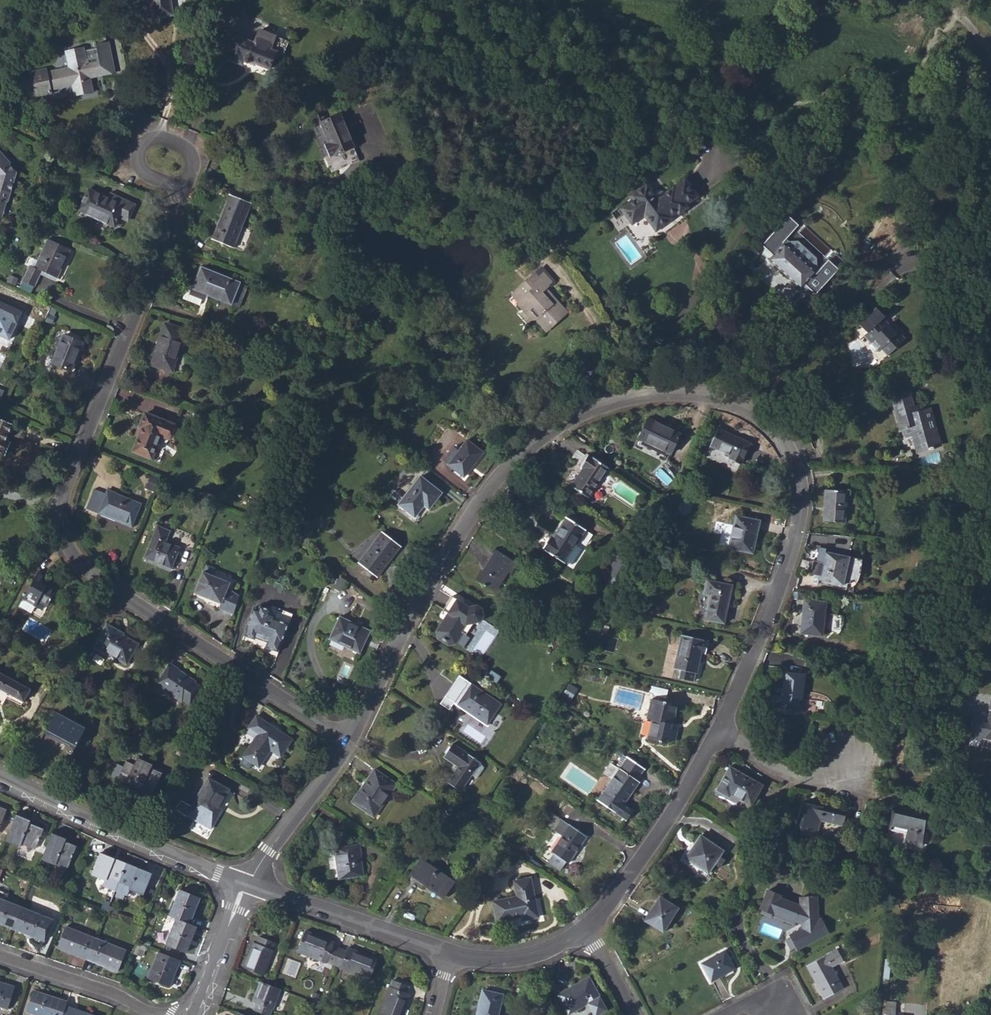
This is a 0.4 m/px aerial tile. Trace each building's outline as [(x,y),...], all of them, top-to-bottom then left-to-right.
[(153,17),(171,14),(169,0),(150,0),(153,17)] [(269,70),(276,51),(270,49),(272,44),(275,36),(260,30),(256,38),(254,43),(234,35),(225,57),(241,64),(243,59),(245,59),(245,61),(245,62),(246,63),(247,63),(249,63),(250,61),(269,70)] [(68,63),(86,59),(84,51),(67,54),(68,63)] [(26,97),(35,95),(35,97),(51,93),(51,89),(72,85),(74,95),(93,91),(91,77),(90,73),(102,70),(99,56),(86,59),(68,63),(68,66),(47,71),(46,68),(30,72),(32,80),(22,82),(26,97)] [(321,122),(329,142),(325,144),(330,155),(334,153),(334,155),(354,146),(340,113),(321,122)] [(9,164),(10,162),(0,151),(0,154),(9,164)] [(2,200),(0,205),(0,211),(3,212),(7,201),(8,202),(16,173),(9,164),(0,154),(0,200),(2,200)] [(623,214),(631,225),(645,215),(656,231),(671,219),(670,218),(676,213),(678,212),(679,214),(690,207),(688,204),(699,195),(687,177),(658,196),(648,182),(630,195),(633,199),(620,209),(623,214)] [(109,199),(89,189),(78,210),(115,227),(120,217),(128,221),(135,205),(119,197),(116,202),(109,199)] [(109,199),(116,202),(119,197),(111,193),(109,199)] [(234,247),(242,227),(251,203),(230,195),(212,239),(233,248),(234,247)] [(773,255),(770,259),(801,289),(803,287),(809,292),(812,290),(816,294),(839,269),(829,259),(819,269),(817,267),(816,257),(798,241),(789,242),(786,239),(798,225),(788,216),(762,245),(773,255)] [(234,247),(243,251),(251,231),(242,227),(234,247)] [(22,281),(34,287),(42,271),(57,278),(70,249),(48,239),(34,267),(30,265),(22,281)] [(543,266),(537,271),(531,277),(544,291),(547,289),(556,281),(543,266)] [(190,294),(202,298),(204,294),(208,295),(231,305),(235,296),(242,299),(248,286),(201,267),(193,286),(190,294)] [(547,331),(555,324),(568,313),(553,296),(549,299),(545,295),(543,293),(544,291),(531,277),(513,293),(520,301),(518,303),(534,321),(537,319),(547,331)] [(190,294),(193,286),(188,284),(183,298),(200,305),(202,298),(190,294)] [(543,293),(545,295),(549,299),(553,296),(547,289),(544,291),(543,293)] [(231,305),(238,308),(242,299),(235,296),(231,305)] [(2,324),(11,328),(17,329),(16,323),(22,312),(0,302),(0,327),(2,324)] [(866,335),(871,340),(869,341),(879,351),(881,349),(883,347),(890,354),(903,342),(905,339),(899,333),(898,333),(896,335),(887,325),(887,324),(882,318),(884,316),(877,308),(872,312),(867,317),(867,318),(859,325),(867,333),(866,335)] [(398,326),(402,333),(419,324),(415,317),(398,326)] [(887,324),(887,325),(896,335),(898,333),(889,323),(887,324)] [(152,364),(171,370),(185,330),(165,324),(152,364)] [(52,362),(71,371),(83,342),(63,334),(52,362)] [(881,349),(887,356),(890,354),(883,347),(881,349)] [(908,426),(911,434),(915,433),(920,450),(925,449),(926,450),(933,449),(932,447),(938,445),(928,409),(922,411),(913,413),(912,407),(907,391),(892,396),(901,428),(908,426)] [(913,413),(922,411),(920,405),(912,407),(913,413)] [(182,414),(192,418),(194,413),(184,409),(182,414)] [(141,421),(144,423),(141,429),(133,450),(160,461),(174,424),(145,412),(141,421)] [(5,454),(11,441),(7,439),(13,424),(0,418),(0,452),(5,454)] [(639,438),(671,454),(681,433),(648,418),(639,438)] [(904,436),(911,434),(908,426),(901,428),(904,436)] [(710,445),(731,455),(729,459),(741,465),(750,444),(718,429),(710,445)] [(916,451),(920,450),(915,433),(911,434),(916,451)] [(448,464),(464,477),(471,468),(470,467),(482,452),(468,440),(448,464)] [(589,455),(581,467),(583,468),(571,486),(589,498),(609,468),(589,455)] [(399,504),(415,517),(425,505),(429,509),(442,492),(421,476),(399,504)] [(159,486),(170,490),(171,486),(161,482),(159,486)] [(98,513),(132,527),(141,503),(108,490),(98,513)] [(845,522),(846,491),(825,490),(823,521),(845,522)] [(730,549),(752,553),(756,532),(757,532),(760,521),(736,515),(733,527),(734,528),(730,549)] [(567,560),(577,545),(583,549),(592,534),(566,517),(552,538),(551,537),(544,549),(565,563),(567,560)] [(145,557),(171,568),(180,548),(166,542),(170,531),(158,526),(145,557)] [(359,563),(378,578),(401,547),(383,532),(359,563)] [(567,560),(573,564),(583,549),(577,545),(567,560)] [(481,569),(475,578),(496,592),(509,571),(512,573),(518,564),(494,549),(492,552),(494,553),(483,570),(481,569)] [(481,569),(483,570),(494,553),(492,552),(481,569)] [(842,584),(849,557),(825,552),(818,579),(842,584)] [(621,555),(613,570),(624,576),(632,560),(621,555)] [(22,600),(35,607),(38,602),(39,600),(48,605),(57,589),(42,581),(46,574),(39,570),(22,600)] [(624,576),(613,570),(609,577),(622,585),(626,578),(624,576)] [(196,589),(208,594),(207,596),(222,602),(220,607),(234,613),(239,595),(228,588),(230,582),(204,571),(196,589)] [(704,593),(711,595),(706,619),(724,623),(733,586),(707,580),(704,593)] [(704,617),(710,596),(706,595),(699,616),(704,617)] [(438,630),(440,637),(448,642),(455,641),(467,625),(481,622),(484,617),(482,609),(477,605),(471,607),(454,596),(444,610),(450,615),(438,630)] [(22,600),(18,605),(32,613),(35,607),(22,600)] [(822,634),(825,602),(804,600),(800,632),(822,634)] [(258,609),(253,607),(245,630),(246,631),(244,636),(255,639),(257,634),(268,638),(266,643),(265,648),(278,653),(281,643),(282,643),(289,623),(269,616),(272,609),(260,605),(258,609)] [(272,609),(269,616),(289,623),(293,614),(283,610),(283,613),(272,609)] [(330,639),(359,653),(370,630),(341,617),(330,639)] [(95,645),(127,664),(138,644),(123,635),(124,634),(108,624),(95,645)] [(268,638),(257,634),(255,639),(266,643),(268,638)] [(674,667),(674,668),(681,670),(679,678),(694,682),(696,673),(697,674),(702,652),(706,653),(709,641),(681,635),(678,650),(674,667)] [(674,667),(678,650),(670,648),(666,665),(674,667)] [(156,684),(182,701),(183,700),(190,705),(202,686),(194,682),(195,680),(170,663),(156,684)] [(800,710),(804,674),(785,671),(782,696),(781,707),(800,710)] [(24,701),(30,689),(0,673),(0,688),(24,701)] [(458,704),(488,725),(502,703),(461,677),(441,704),(451,712),(458,704)] [(782,696),(774,695),(769,697),(769,702),(773,706),(781,707),(782,696)] [(648,719),(653,720),(649,738),(669,743),(670,739),(676,740),(679,729),(673,728),(678,704),(653,698),(648,719)] [(46,731),(76,747),(86,728),(56,712),(46,731)] [(269,752),(267,751),(269,747),(271,749),(281,755),(292,738),(258,715),(249,727),(259,734),(244,756),(259,766),(269,752)] [(446,753),(463,766),(457,775),(454,773),(448,782),(461,791),(472,775),(481,762),(453,743),(446,753)] [(187,748),(181,745),(178,750),(184,754),(187,748)] [(446,753),(444,756),(458,766),(454,773),(457,775),(463,766),(446,753)] [(118,778),(126,782),(128,777),(131,778),(129,783),(141,789),(140,791),(152,796),(163,772),(151,767),(153,764),(138,757),(134,765),(125,761),(118,778)] [(613,779),(598,800),(626,820),(633,810),(625,804),(623,803),(632,790),(633,791),(640,781),(637,780),(644,768),(628,757),(627,758),(613,779)] [(472,775),(477,778),(486,765),(481,762),(472,775)] [(728,796),(730,793),(750,805),(762,785),(730,767),(717,789),(728,796)] [(370,814),(386,791),(390,794),(397,784),(375,768),(352,802),(370,814)] [(192,806),(216,820),(221,809),(219,808),(229,789),(209,777),(192,806)] [(625,804),(633,791),(632,790),(623,803),(625,804)] [(370,814),(374,817),(390,794),(386,791),(370,814)] [(817,836),(821,820),(842,825),(845,813),(803,802),(796,831),(817,836)] [(906,833),(904,841),(922,846),(928,818),(893,810),(889,829),(906,833)] [(20,847),(21,844),(35,850),(44,829),(30,823),(31,820),(16,814),(5,841),(20,847)] [(548,862),(561,871),(567,862),(569,863),(587,837),(562,818),(554,830),(562,836),(552,852),(554,853),(548,862)] [(332,833),(338,879),(364,876),(360,844),(349,845),(347,831),(332,833)] [(67,869),(77,846),(65,841),(66,838),(52,833),(41,859),(67,869)] [(719,856),(723,850),(700,834),(694,843),(695,844),(686,857),(708,872),(714,864),(719,867),(724,860),(719,856)] [(783,850),(785,844),(773,839),(771,845),(783,850)] [(686,857),(695,844),(694,843),(684,857),(686,857)] [(126,863),(100,852),(91,873),(105,879),(103,884),(115,889),(126,863)] [(444,897),(455,881),(422,858),(411,874),(444,897)] [(127,894),(130,889),(143,894),(151,873),(126,863),(115,889),(127,894)] [(494,902),(497,921),(522,916),(523,919),(538,917),(530,878),(515,881),(518,897),(494,902)] [(784,894),(766,888),(759,908),(802,923),(800,928),(789,934),(796,949),(830,932),(822,917),(819,918),(817,895),(799,897),(800,904),(782,898),(784,894)] [(177,918),(190,923),(200,897),(180,889),(170,915),(177,918)] [(654,908),(662,896),(660,895),(653,906),(654,908)] [(644,919),(663,931),(678,907),(662,896),(654,908),(653,906),(644,919)] [(0,898),(0,923),(14,928),(22,907),(0,898)] [(44,940),(52,919),(22,907),(14,928),(44,940)] [(167,944),(186,952),(197,925),(190,923),(177,918),(167,944)] [(72,951),(88,957),(96,938),(66,926),(58,947),(71,952),(72,951)] [(339,948),(332,945),(333,942),(304,930),(296,951),(325,962),(325,961),(333,964),(339,948)] [(263,974),(273,948),(272,948),(274,941),(259,935),(256,942),(252,941),(243,966),(263,974)] [(105,964),(104,966),(118,971),(126,950),(96,938),(88,957),(105,964)] [(339,966),(339,967),(368,978),(376,959),(347,947),(346,951),(339,948),(333,964),(339,966)] [(842,960),(845,959),(839,947),(835,949),(842,960)] [(815,981),(817,980),(826,997),(843,987),(831,966),(842,960),(835,949),(806,965),(815,981)] [(711,981),(734,969),(725,950),(702,962),(711,981)] [(87,959),(88,957),(72,951),(71,952),(87,959)] [(149,977),(170,986),(180,960),(159,951),(149,977)] [(104,966),(105,964),(88,957),(87,959),(104,966)] [(607,1008),(589,977),(558,994),(568,1012),(586,1002),(593,1014),(595,1014),(607,1008)] [(411,993),(407,992),(410,985),(393,978),(390,985),(389,985),(377,1014),(380,1014),(402,1014),(411,993)] [(252,1000),(256,1001),(253,1008),(269,1014),(272,1007),(273,1008),(280,988),(271,985),(260,980),(252,1000)] [(824,997),(826,997),(817,980),(815,981),(824,997)] [(6,1008),(14,985),(0,981),(0,1006),(6,1008)] [(502,993),(483,989),(477,1014),(497,1014),(502,993)] [(67,1001),(34,990),(28,1011),(38,1014),(63,1014),(66,1005),(67,1001)] [(990,999),(982,998),(980,1014),(988,1014),(990,999)] [(895,1014),(896,1001),(886,1000),(885,1014),(901,1014),(895,1014)] [(66,1005),(63,1014),(95,1014),(66,1005)]
